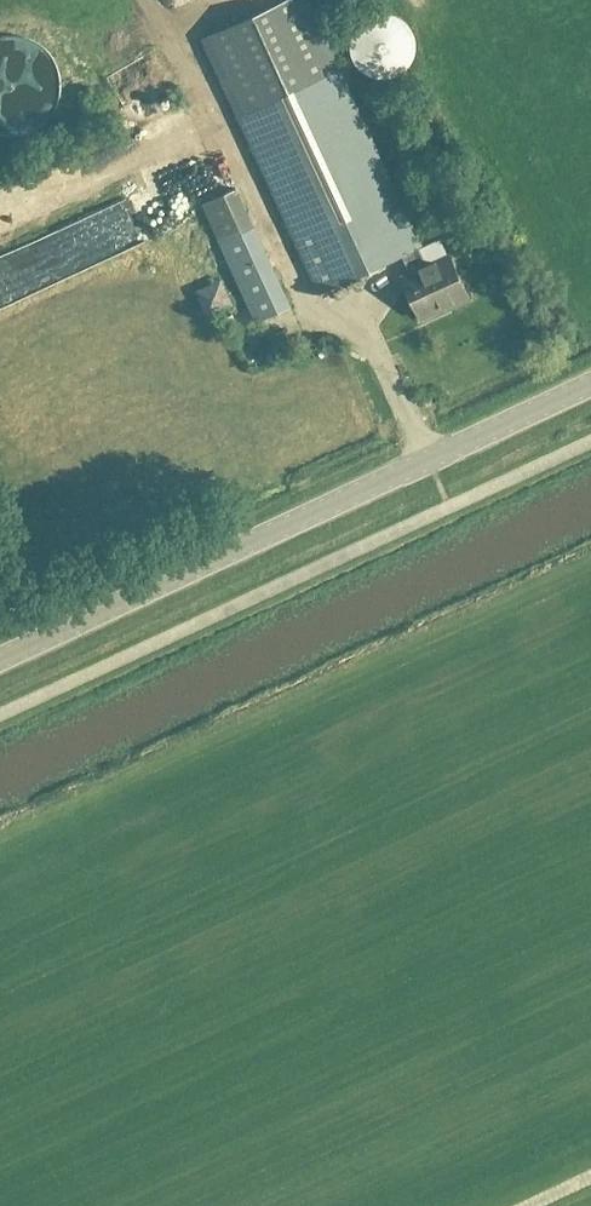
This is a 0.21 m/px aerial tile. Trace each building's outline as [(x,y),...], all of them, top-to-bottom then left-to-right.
[(337,70),(305,0),(282,0),(202,38),(238,116),(319,293),(401,255),(409,273),(400,277),(419,319),(451,304),(452,307),(469,299),(449,255),(425,266),(417,248),(419,247),(337,70)] [(382,13),(376,14),(370,16),(364,18),(360,22),(356,25),(353,30),(351,34),(349,42),(348,50),(350,56),(352,62),(355,67),(360,72),(367,76),(373,78),(380,78),(387,78),(393,76),(398,74),(403,71),(409,67),(412,61),(414,53),(414,44),(413,37),(410,29),(405,23),(399,18),(393,16),(388,15),(382,13)] [(255,322),(289,307),(234,189),(201,204),(255,322)] [(230,312),(219,286),(197,296),(208,321),(230,312)] [(14,298),(25,322),(37,317),(26,292),(14,298)] [(232,315),(224,319),(230,330),(237,327),(232,315)]
